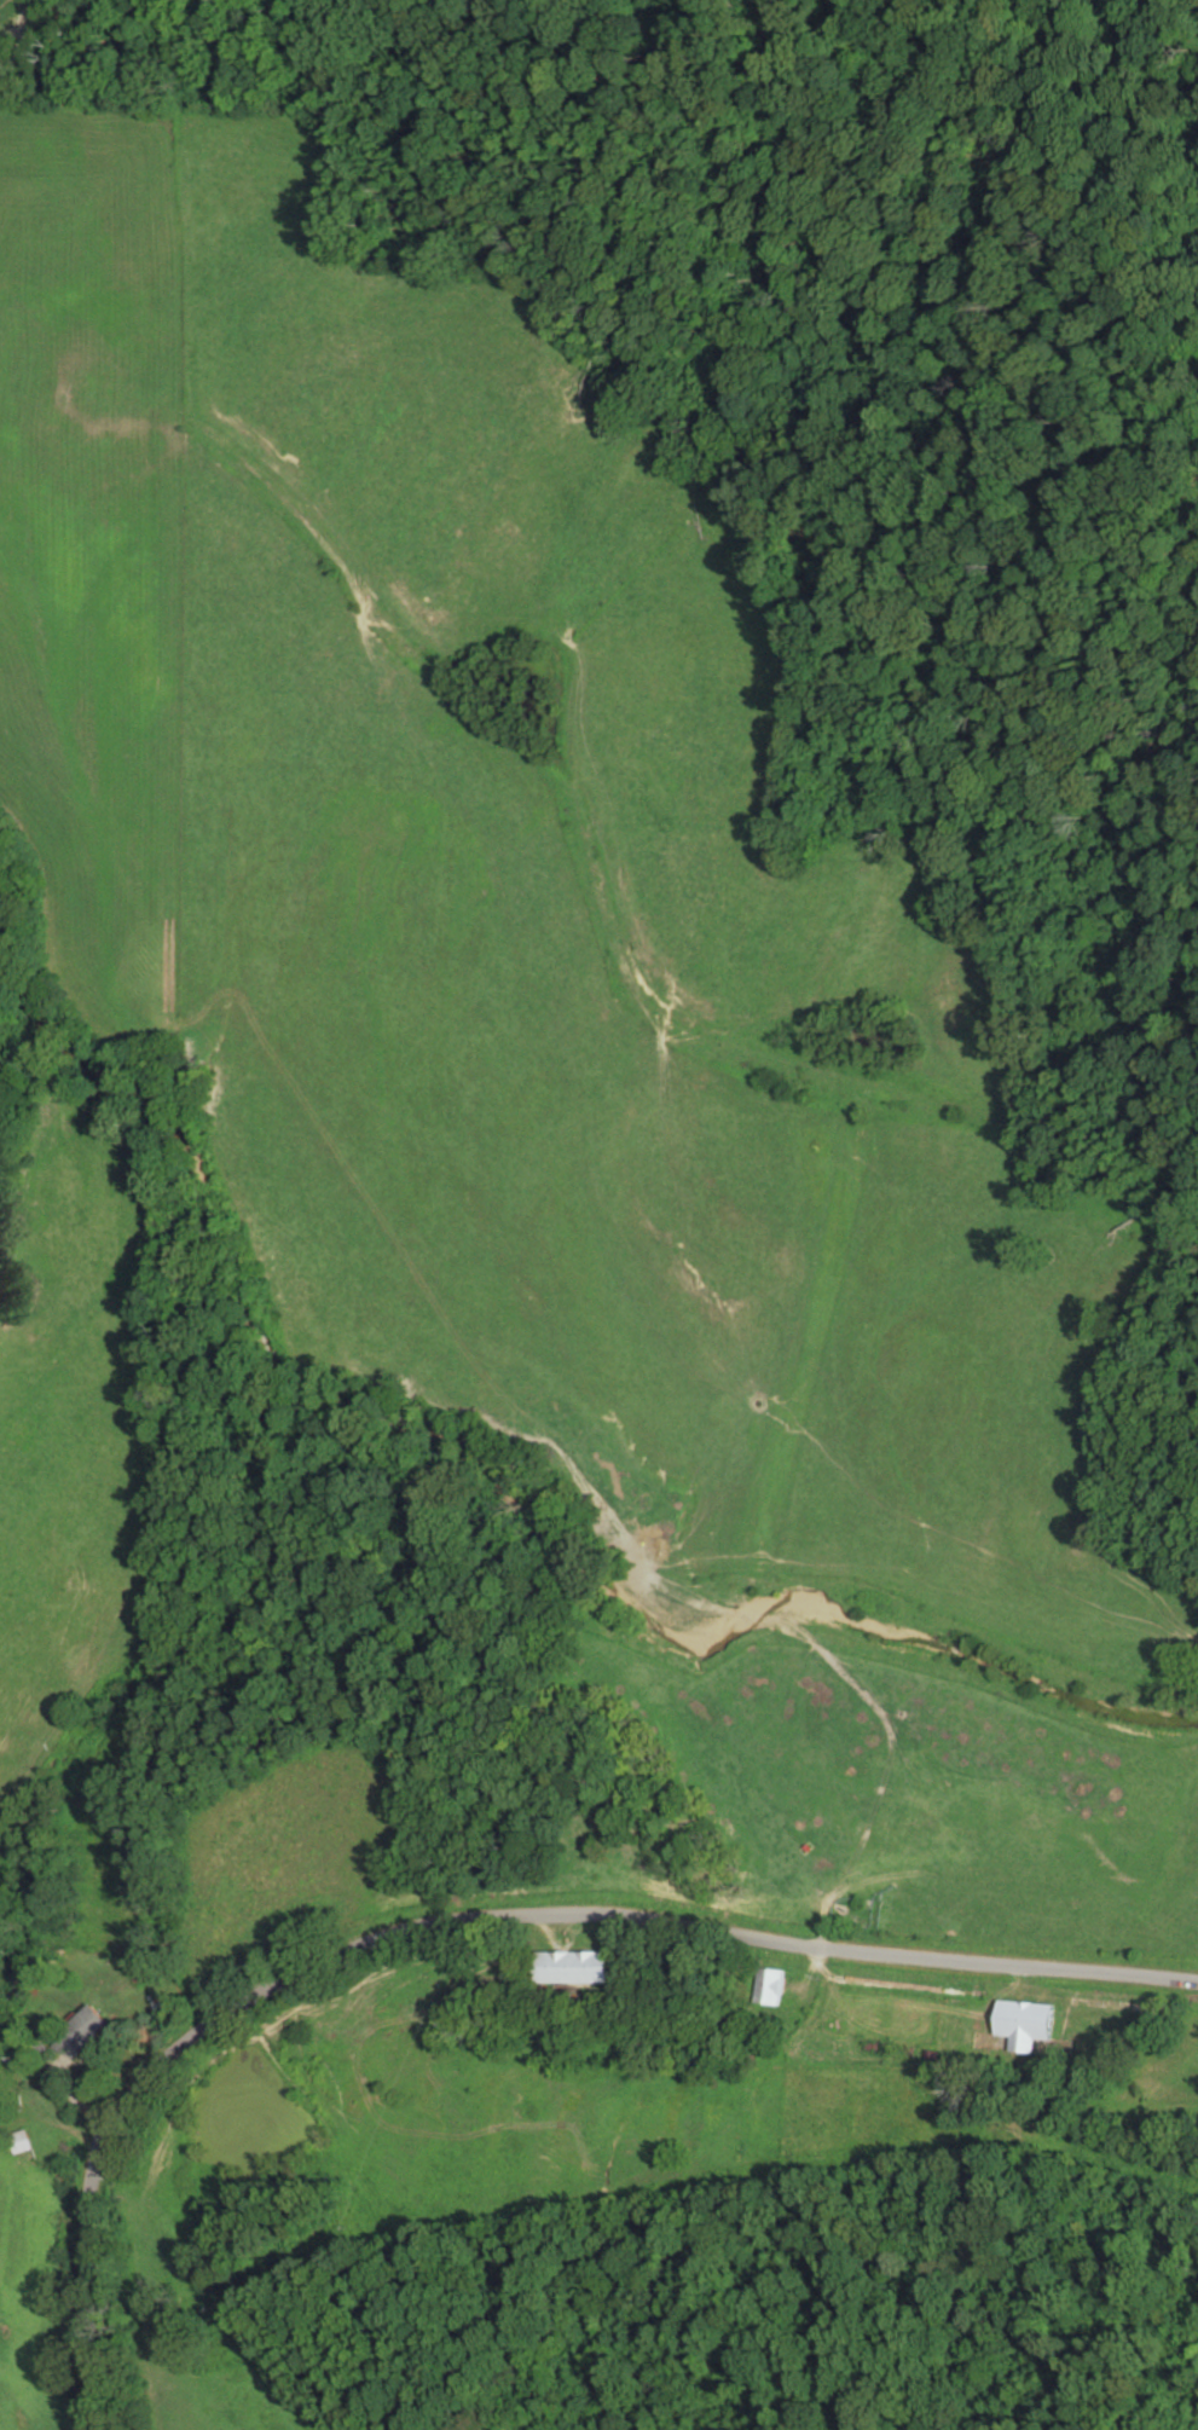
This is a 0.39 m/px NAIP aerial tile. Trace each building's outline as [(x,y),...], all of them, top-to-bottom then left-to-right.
[(533,1952),(533,1983),(608,1983),(608,1952),(533,1952)] [(780,2006),(783,1970),(755,1968),(751,2004),(780,2006)] [(1055,2005),(998,2000),(994,2035),(1013,2037),(1012,2051),(1036,2054),(1037,2039),(1051,2040),(1055,2005)] [(72,2059),(108,2023),(88,2004),(52,2040),(72,2059)] [(8,2135),(13,2154),(30,2149),(25,2130),(8,2135)]
